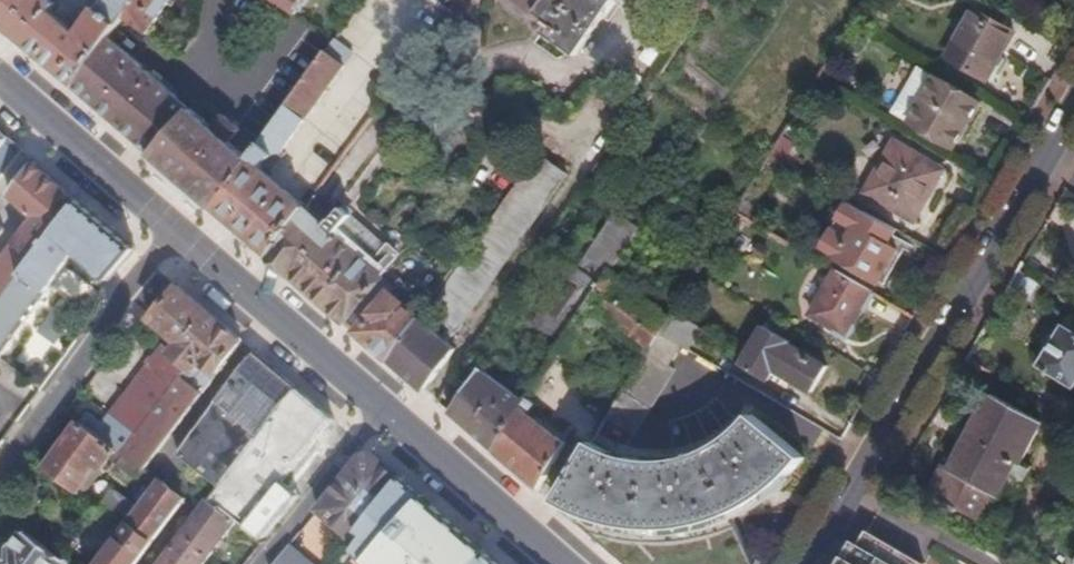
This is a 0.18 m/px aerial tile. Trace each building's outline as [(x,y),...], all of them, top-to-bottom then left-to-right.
[(107,40),(121,20),(134,0),(100,0),(76,35),(50,13),(54,5),(49,0),(0,0),(0,31),(17,45),(71,88),(107,40)] [(121,20),(145,37),(170,0),(134,0),(121,20)] [(307,0),(268,0),(270,1),(294,19),(307,0)] [(534,18),(536,16),(539,19),(542,15),(546,19),(542,26),(544,28),(541,32),(576,57),(604,17),(613,23),(623,8),(629,12),(637,0),(509,0),(534,18)] [(985,83),(1013,36),(973,12),(945,59),(985,83)] [(133,142),(174,96),(107,40),(71,88),(133,142)] [(281,154),(344,69),(342,68),(352,55),(335,42),(332,46),(258,147),(250,159),(249,160),(257,166),(284,156),(281,154)] [(909,124),(936,80),(918,70),(892,112),(909,124)] [(952,151),(979,107),(936,80),(909,124),(952,151)] [(148,155),(190,109),(174,96),(133,142),(148,155)] [(190,109),(148,155),(212,211),(249,160),(250,159),(231,144),(240,133),(223,116),(213,128),(190,109)] [(369,132),(329,183),(353,202),(393,150),(369,132)] [(779,166),(793,144),(781,136),(767,159),(779,166)] [(20,155),(0,138),(0,182),(20,155)] [(913,223),(943,172),(894,143),(864,194),(913,223)] [(271,174),(284,156),(257,166),(272,177),(273,175),(271,174)] [(452,347),(570,175),(539,156),(422,326),(418,323),(417,324),(389,364),(424,394),(455,350),(452,347)] [(270,261),(306,211),(313,201),(305,194),(297,203),(270,180),(272,177),(257,166),(249,160),(212,211),(270,261)] [(73,201),(32,165),(8,197),(18,205),(14,211),(18,215),(15,219),(25,228),(0,263),(0,301),(73,201)] [(680,189),(688,178),(677,170),(669,182),(680,189)] [(746,219),(763,192),(752,185),(737,209),(735,212),(746,219)] [(322,195),(309,208),(324,224),(337,211),(322,195)] [(69,264),(67,263),(72,257),(107,284),(133,253),(73,201),(0,301),(0,357),(69,264)] [(904,253),(894,249),(901,237),(844,203),(837,215),(838,222),(820,251),(882,289),(904,253)] [(558,350),(609,274),(642,223),(620,209),(579,271),(572,267),(533,325),(555,341),(552,345),(558,350)] [(382,278),(389,271),(376,262),(383,248),(339,210),(326,228),(289,277),(346,326),(382,278)] [(289,277),(326,228),(306,211),(270,261),(289,277)] [(746,219),(735,212),(724,230),(731,235),(738,223),(748,229),(752,222),(746,219)] [(668,320),(610,275),(643,224),(642,223),(609,274),(558,350),(574,363),(602,322),(645,356),(657,338),(668,320)] [(399,262),(384,249),(383,248),(376,262),(389,271),(399,262)] [(845,338),(871,295),(834,272),(808,316),(845,338)] [(417,324),(418,323),(419,321),(391,296),(396,290),(382,278),(346,326),(389,364),(417,324)] [(142,472),(241,345),(178,290),(151,322),(179,347),(170,357),(187,372),(192,371),(197,375),(186,386),(180,381),(120,456),(142,472)] [(54,349),(73,323),(54,309),(35,335),(54,349)] [(685,354),(696,335),(669,319),(668,320),(657,338),(677,349),(685,354)] [(1065,326),(1038,369),(1073,391),(1073,331),(1065,326)] [(824,370),(786,346),(788,344),(762,328),(738,367),(765,384),(772,372),(809,395),(824,370)] [(631,437),(671,371),(665,368),(677,349),(657,338),(645,356),(605,422),(631,437)] [(120,456),(180,381),(186,386),(197,375),(192,371),(187,372),(170,357),(161,349),(131,387),(114,380),(79,425),(120,456)] [(253,444),(295,392),(253,356),(194,433),(216,450),(236,428),(253,444)] [(492,453),(526,399),(520,392),(515,397),(479,370),(450,416),(492,453)] [(243,531),(331,423),(295,392),(253,444),(216,489),(206,501),(234,524),(243,531)] [(538,492),(565,446),(528,414),(534,406),(526,399),(492,453),(538,492)] [(1018,467),(1041,428),(990,399),(968,437),(960,432),(938,470),(940,471),(926,497),(979,528),(983,520),(1001,530),(1011,511),(1008,509),(1029,473),(1018,467)] [(742,512),(751,507),(760,501),(769,494),(783,483),(792,475),(802,464),(752,420),(743,429),(733,438),(724,445),(715,449),(705,455),(693,460),(678,463),(670,465),(661,465),(654,466),(644,465),(635,464),(627,463),(620,461),(611,458),(601,454),(594,450),(589,447),(552,505),(622,563),(755,563),(734,516),(742,512)] [(79,498),(109,459),(112,462),(110,464),(134,483),(142,472),(120,456),(79,425),(43,470),(79,498)] [(216,489),(253,444),(236,428),(216,450),(194,433),(175,457),(216,489)] [(368,513),(396,478),(370,455),(360,456),(315,511),(357,544),(361,540),(355,535),(363,525),(362,524),(367,517),(368,513)] [(482,553),(396,478),(368,513),(367,517),(362,524),(363,525),(355,535),(361,540),(357,544),(341,563),(473,563),(482,553)] [(150,544),(182,503),(158,485),(138,511),(127,526),(150,544)] [(138,511),(112,492),(101,506),(127,526),(138,511)] [(234,524),(206,501),(158,563),(202,563),(234,524)] [(150,544),(127,526),(98,563),(135,563),(150,544)] [(23,533),(7,553),(0,563),(63,563),(23,533)] [(864,536),(847,563),(914,563),(864,536)] [(286,546),(273,563),(275,563),(308,563),(286,546)] [(482,553),(473,563),(495,563),(482,553)]
